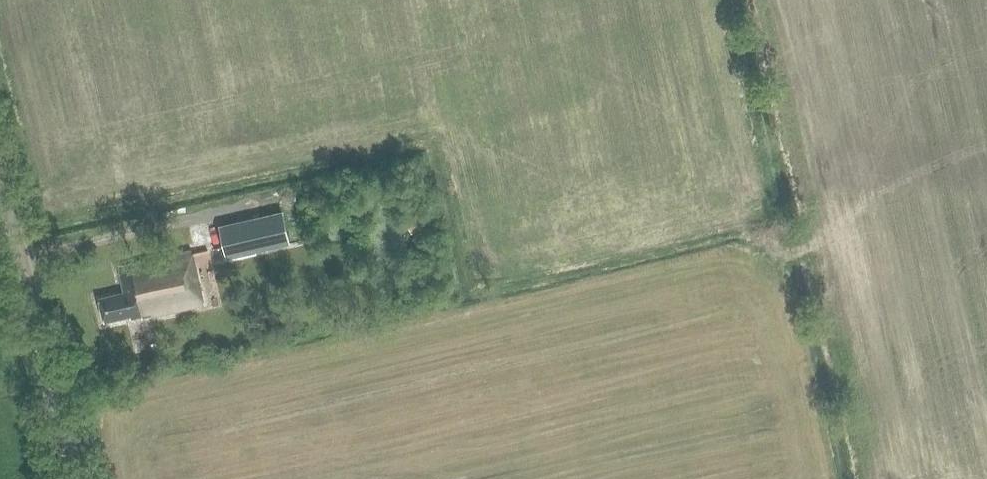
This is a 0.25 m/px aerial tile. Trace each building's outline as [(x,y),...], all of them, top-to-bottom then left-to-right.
[(220,227),(227,258),(290,244),(282,213),(220,227)] [(423,215),(409,218),(412,230),(426,227),(423,215)] [(144,320),(203,307),(192,252),(120,267),(125,294),(100,299),(105,325),(143,317),(144,320)]
